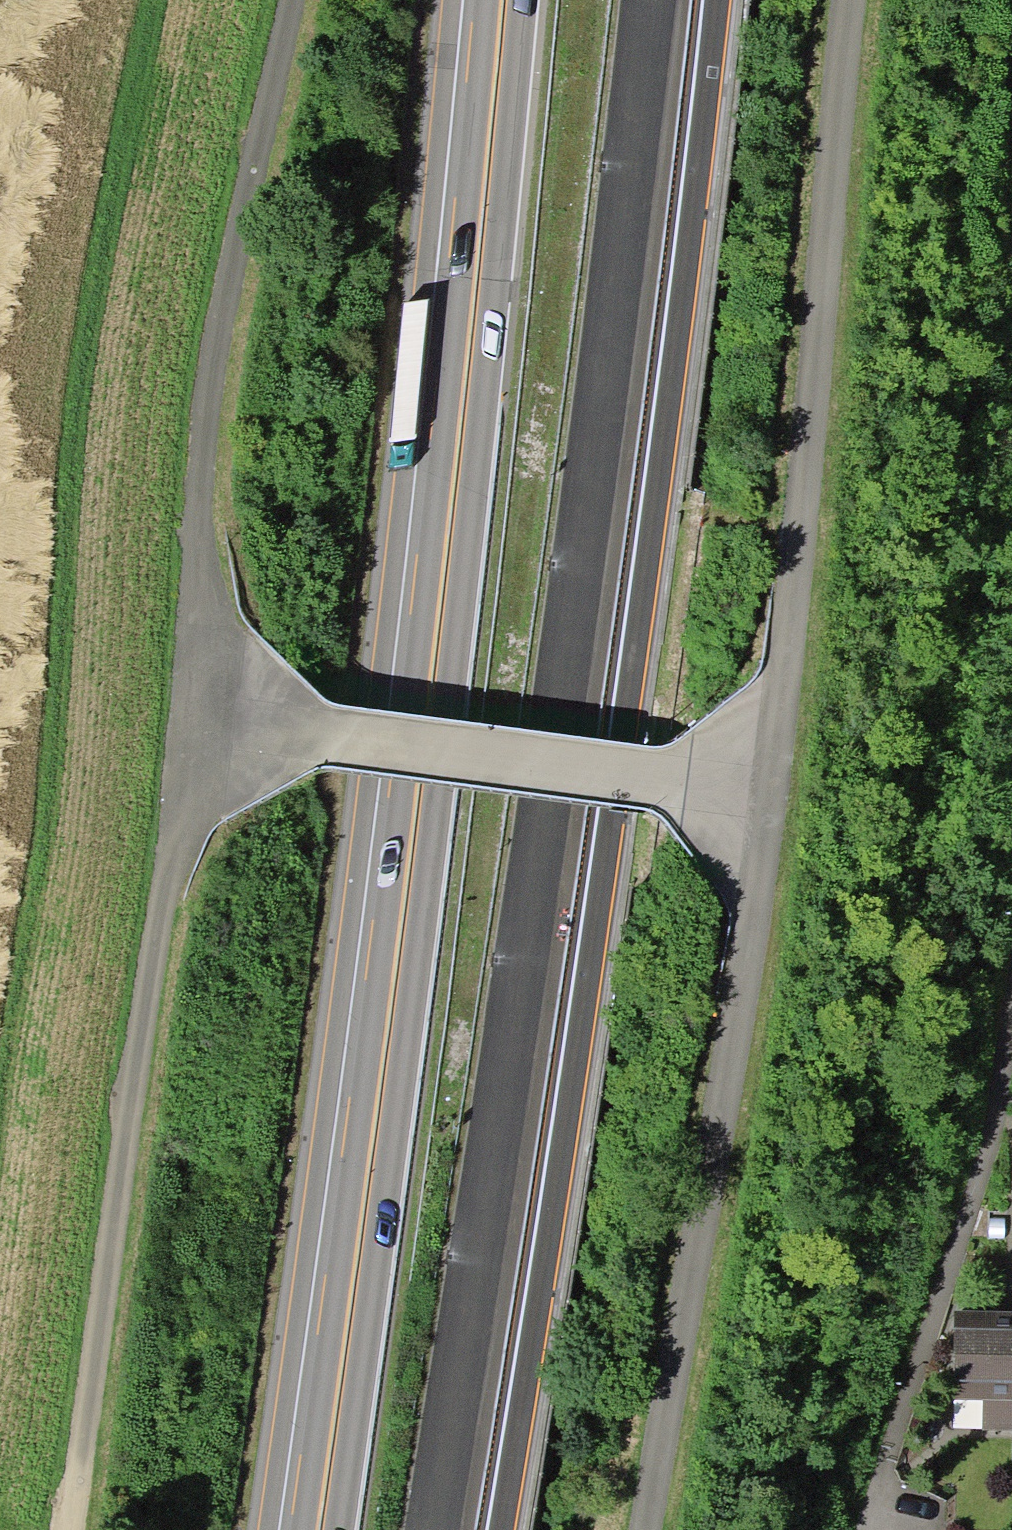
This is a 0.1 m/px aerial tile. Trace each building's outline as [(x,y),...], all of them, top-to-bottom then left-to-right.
[(954,1310),(952,1400),(984,1401),(1011,1402),(1011,1312),(954,1310)] [(984,1401),(982,1429),(1011,1429),(1011,1402),(984,1401)]
